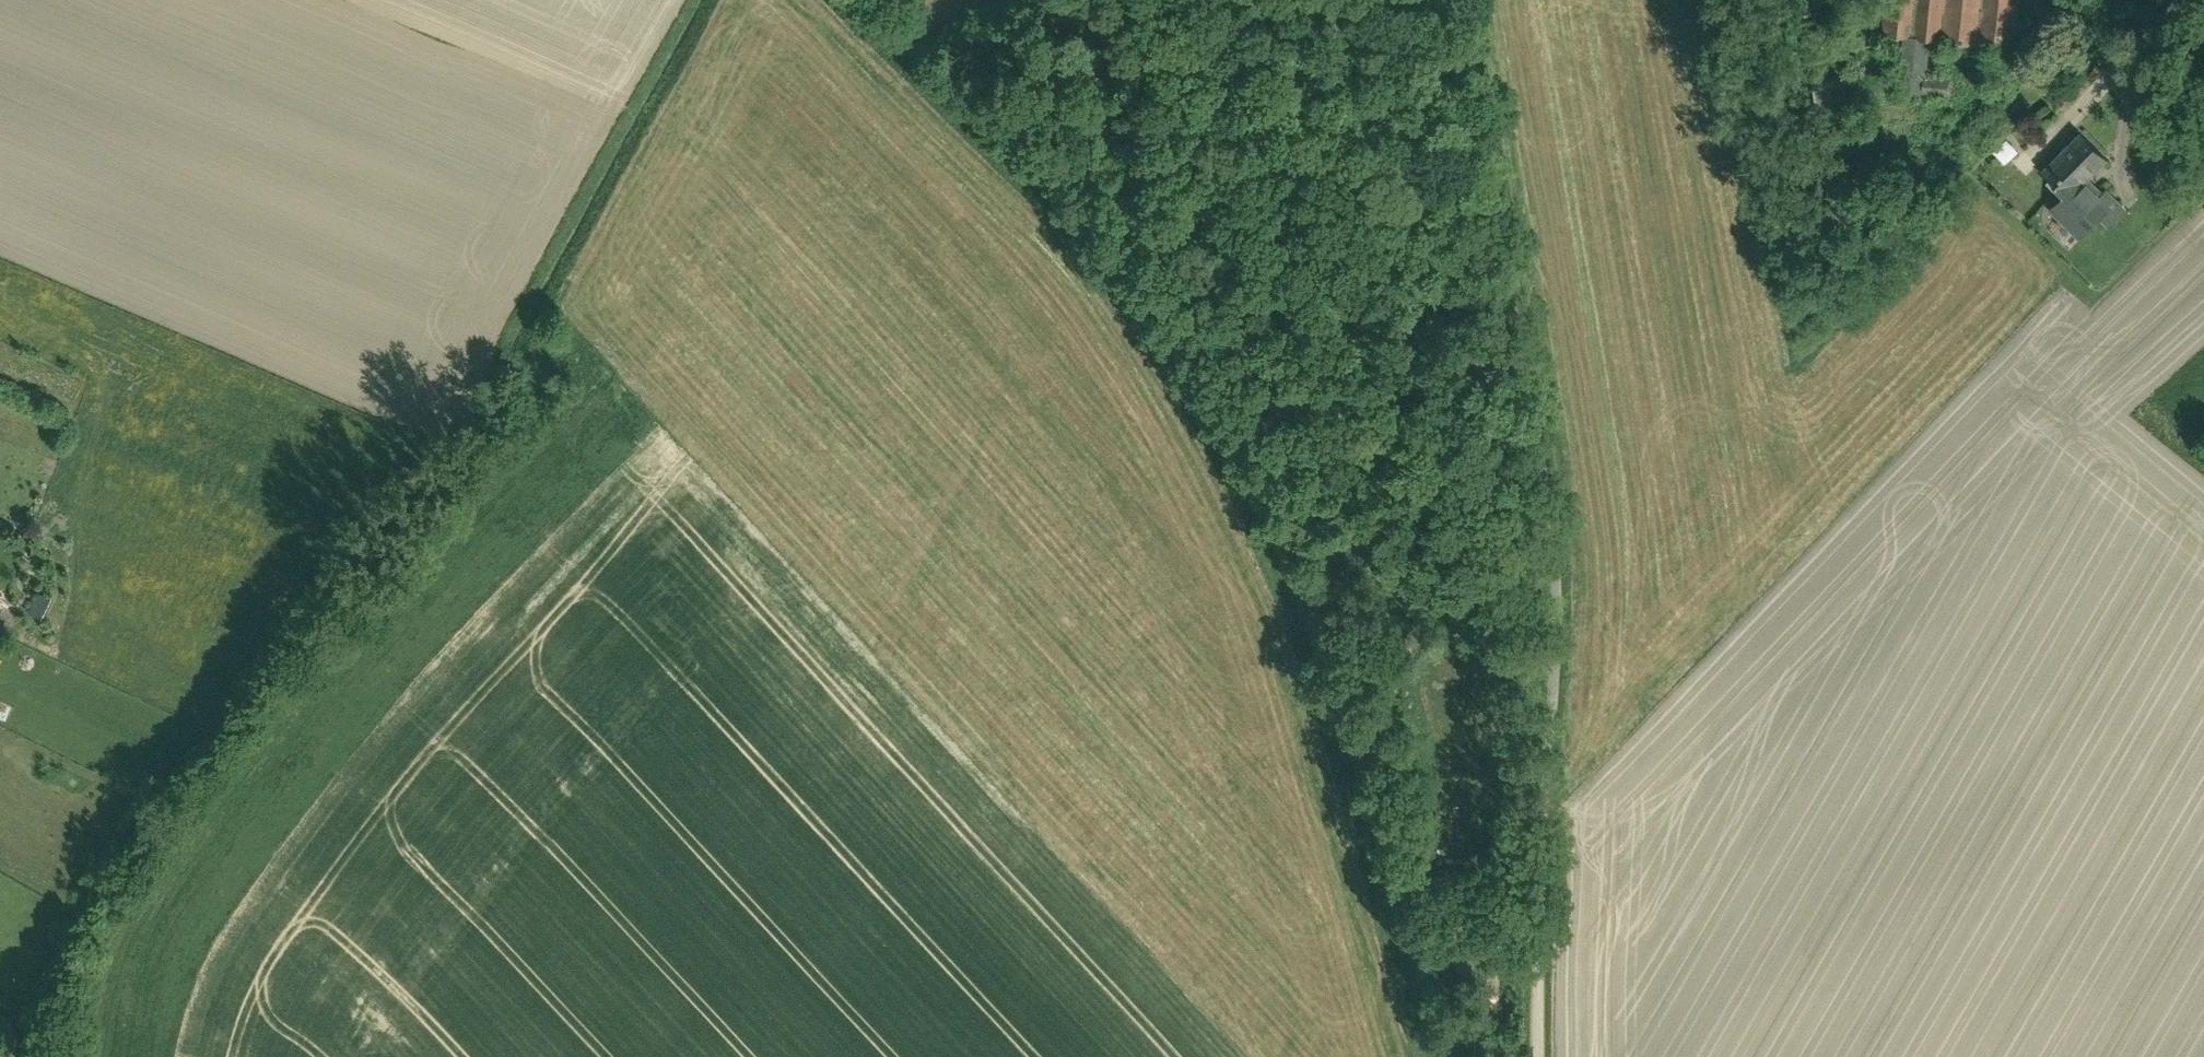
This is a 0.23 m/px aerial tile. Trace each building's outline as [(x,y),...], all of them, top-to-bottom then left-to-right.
[(1889,21),(1908,23),(1941,27),(2021,37),(2026,0),(1892,0),(1889,21)] [(1941,27),(1908,23),(1905,60),(1938,64),(1941,27)] [(2117,148),(2089,119),(2052,155),(2068,171),(2050,189),(2071,211),(2082,222),(2088,228),(2124,193),(2098,167),(2117,148)] [(2082,222),(2071,211),(2061,221),(2072,232),(2082,222)]
